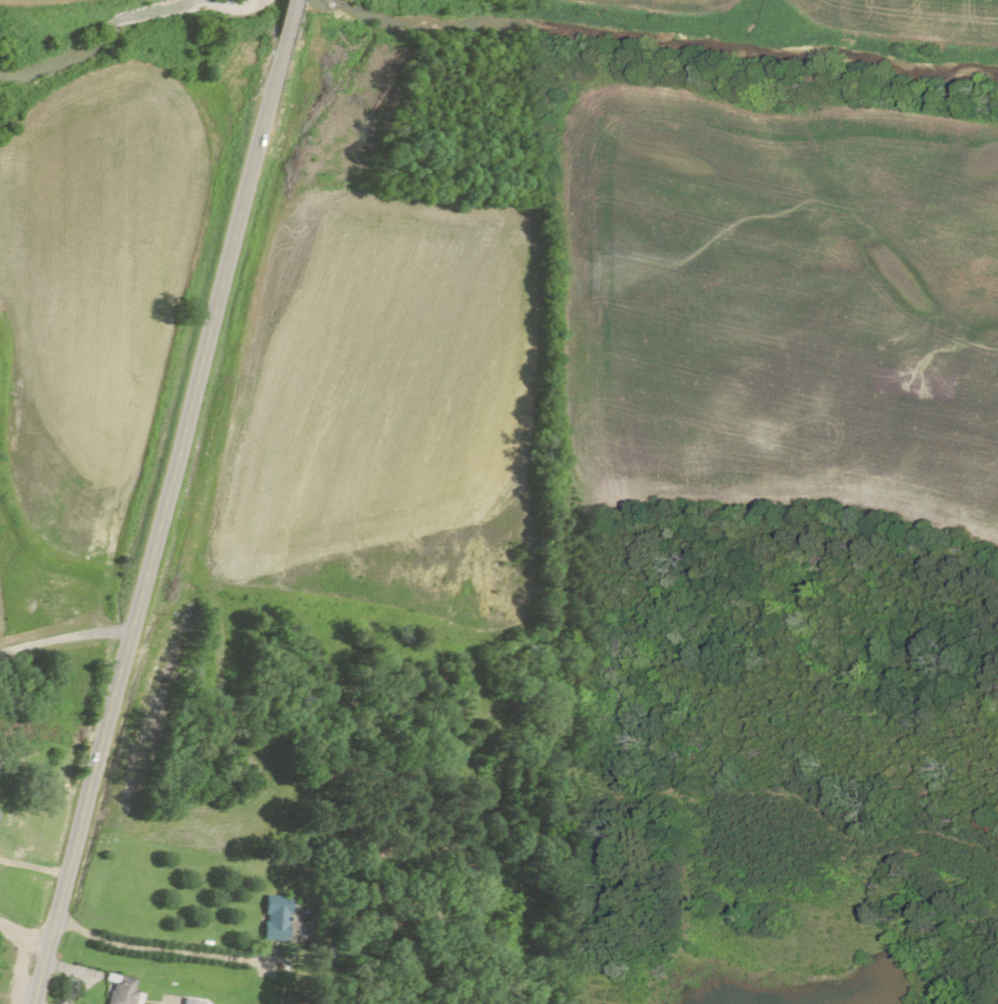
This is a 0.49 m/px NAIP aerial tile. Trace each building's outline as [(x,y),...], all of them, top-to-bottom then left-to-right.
[(257,942),(282,943),(284,898),(259,897),(257,942)]
